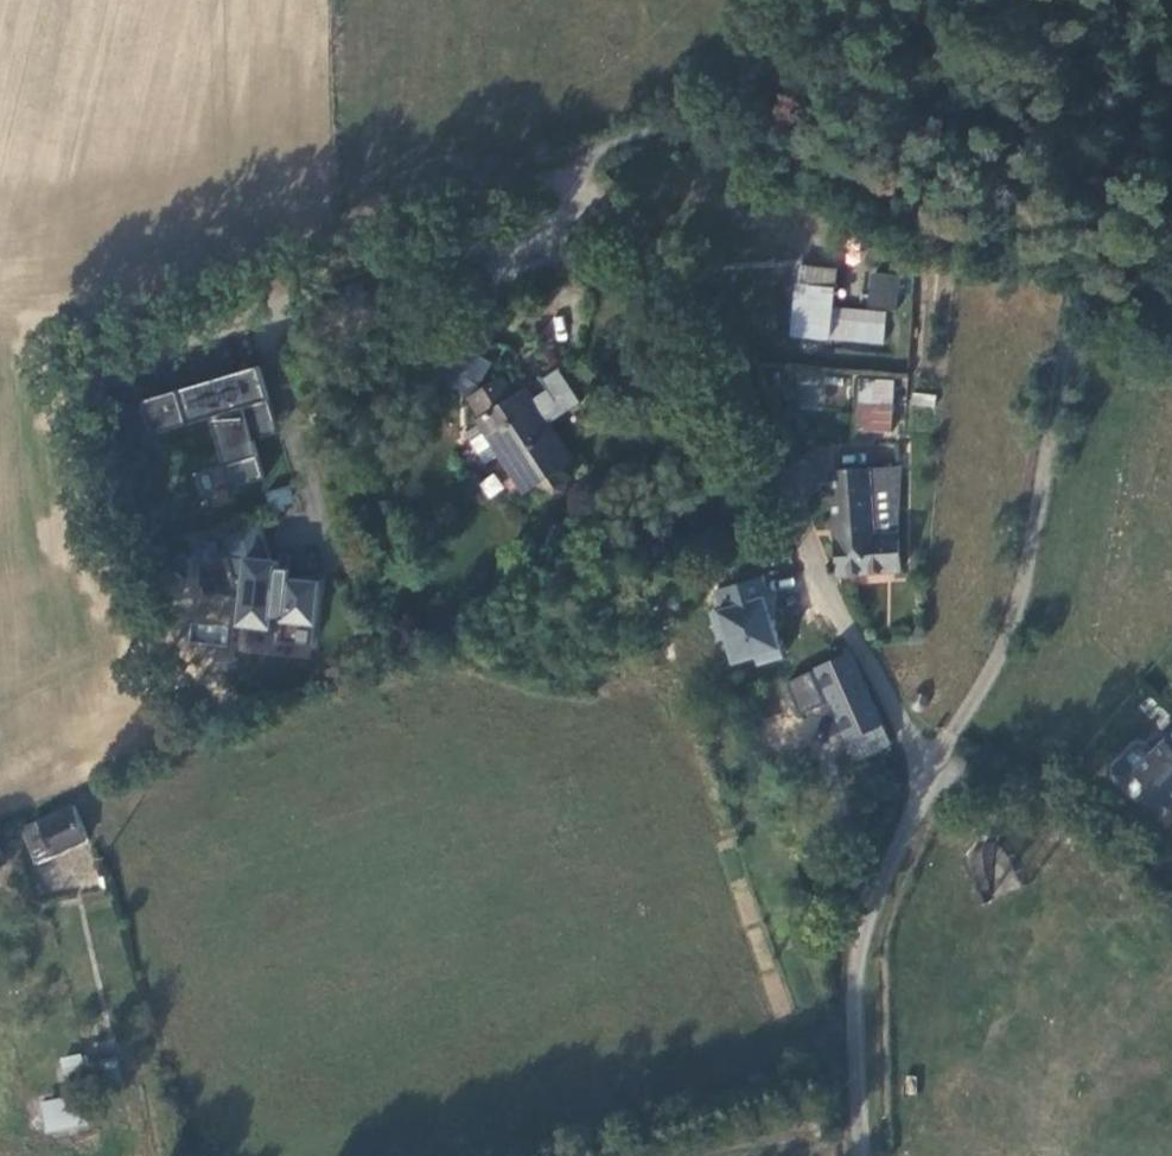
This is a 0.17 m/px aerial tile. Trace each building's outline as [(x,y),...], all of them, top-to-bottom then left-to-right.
[(895,308),(899,275),(868,271),(864,305),(895,308)] [(836,284),(798,281),(792,350),(882,358),(885,328),(833,323),(836,284)] [(405,345),(415,327),(410,323),(397,340),(405,345)] [(463,351),(437,336),(423,359),(419,367),(460,391),(463,383),(450,375),(463,351)] [(478,360),(463,351),(450,375),(463,383),(478,360)] [(250,363),(248,357),(204,370),(205,376),(250,363)] [(267,424),(250,363),(205,376),(204,370),(130,391),(140,426),(198,409),(219,480),(253,470),(241,431),(267,424)] [(784,367),(782,406),(846,408),(848,369),(784,367)] [(480,417),(474,422),(477,426),(496,455),(522,495),(536,485),(545,498),(554,501),(564,494),(565,485),(556,472),(570,463),(544,423),(576,402),(553,369),(535,381),(545,395),(531,405),(521,388),(511,395),(501,380),(470,400),(480,417)] [(895,395),(862,393),(858,443),(892,446),(895,395)] [(496,455),(477,426),(462,436),(481,465),(496,455)] [(899,586),(897,546),(900,480),(830,484),(837,590),(899,586)] [(249,516),(209,527),(222,569),(232,571),(227,615),(258,619),(259,609),(271,610),(268,633),(299,637),(307,571),(283,569),(283,572),(277,571),(263,570),(265,559),(265,553),(259,552),(249,516)] [(203,533),(180,539),(185,557),(208,550),(203,533)] [(278,560),(265,559),(263,570),(277,571),(278,560)] [(717,599),(660,616),(667,639),(725,622),(717,599)] [(829,665),(792,680),(829,772),(866,757),(829,665)] [(1152,766),(1144,759),(1135,759),(1114,778),(1114,788),(1137,812),(1148,801),(1167,820),(1171,815),(1171,746),(1152,766)] [(61,812),(11,830),(24,865),(74,847),(61,812)] [(63,1062),(48,1065),(51,1083),(68,1079),(72,1096),(108,1089),(104,1064),(85,1068),(83,1055),(69,1058),(72,1072),(65,1073),(63,1062)] [(66,1104),(32,1109),(37,1138),(71,1133),(73,1143),(117,1135),(110,1097),(66,1104)]
